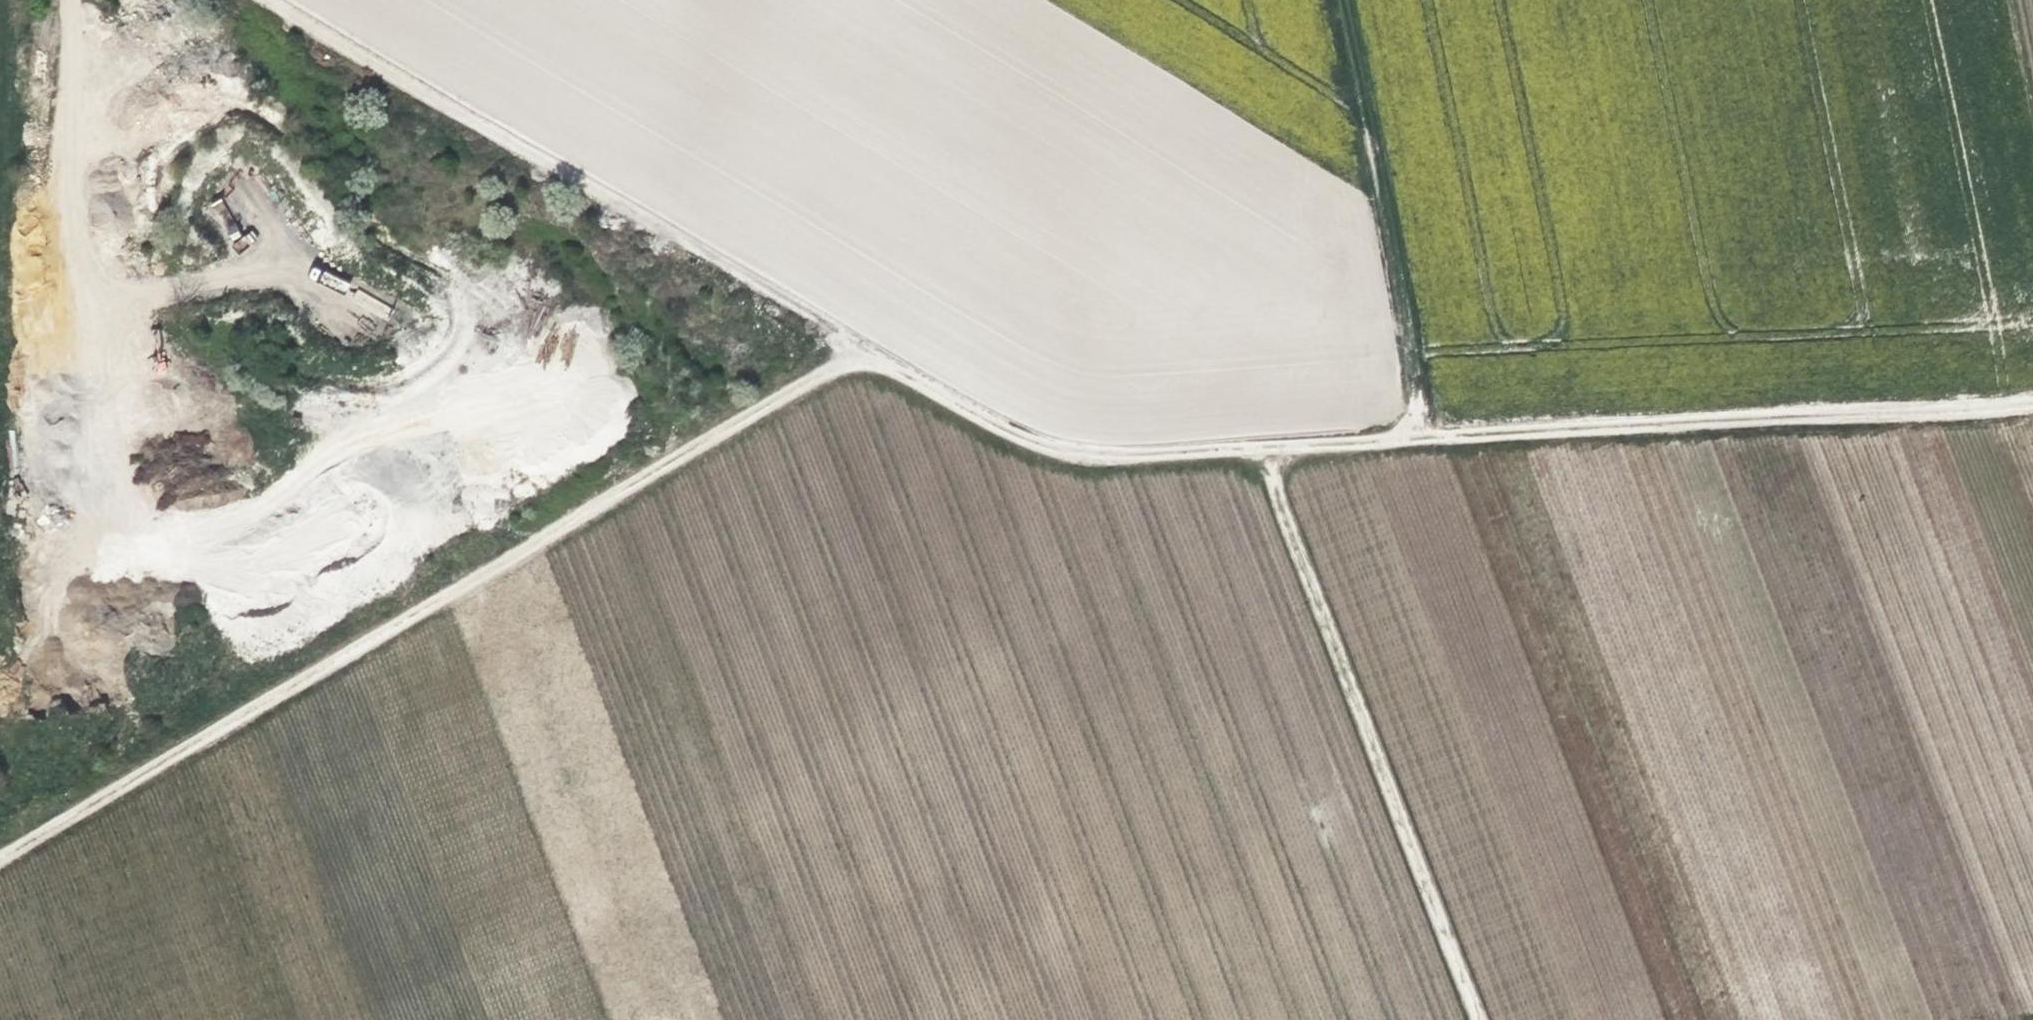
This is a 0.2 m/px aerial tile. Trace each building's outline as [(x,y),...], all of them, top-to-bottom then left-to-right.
[(221,198),(207,206),(223,235),(237,227),(221,198)]
